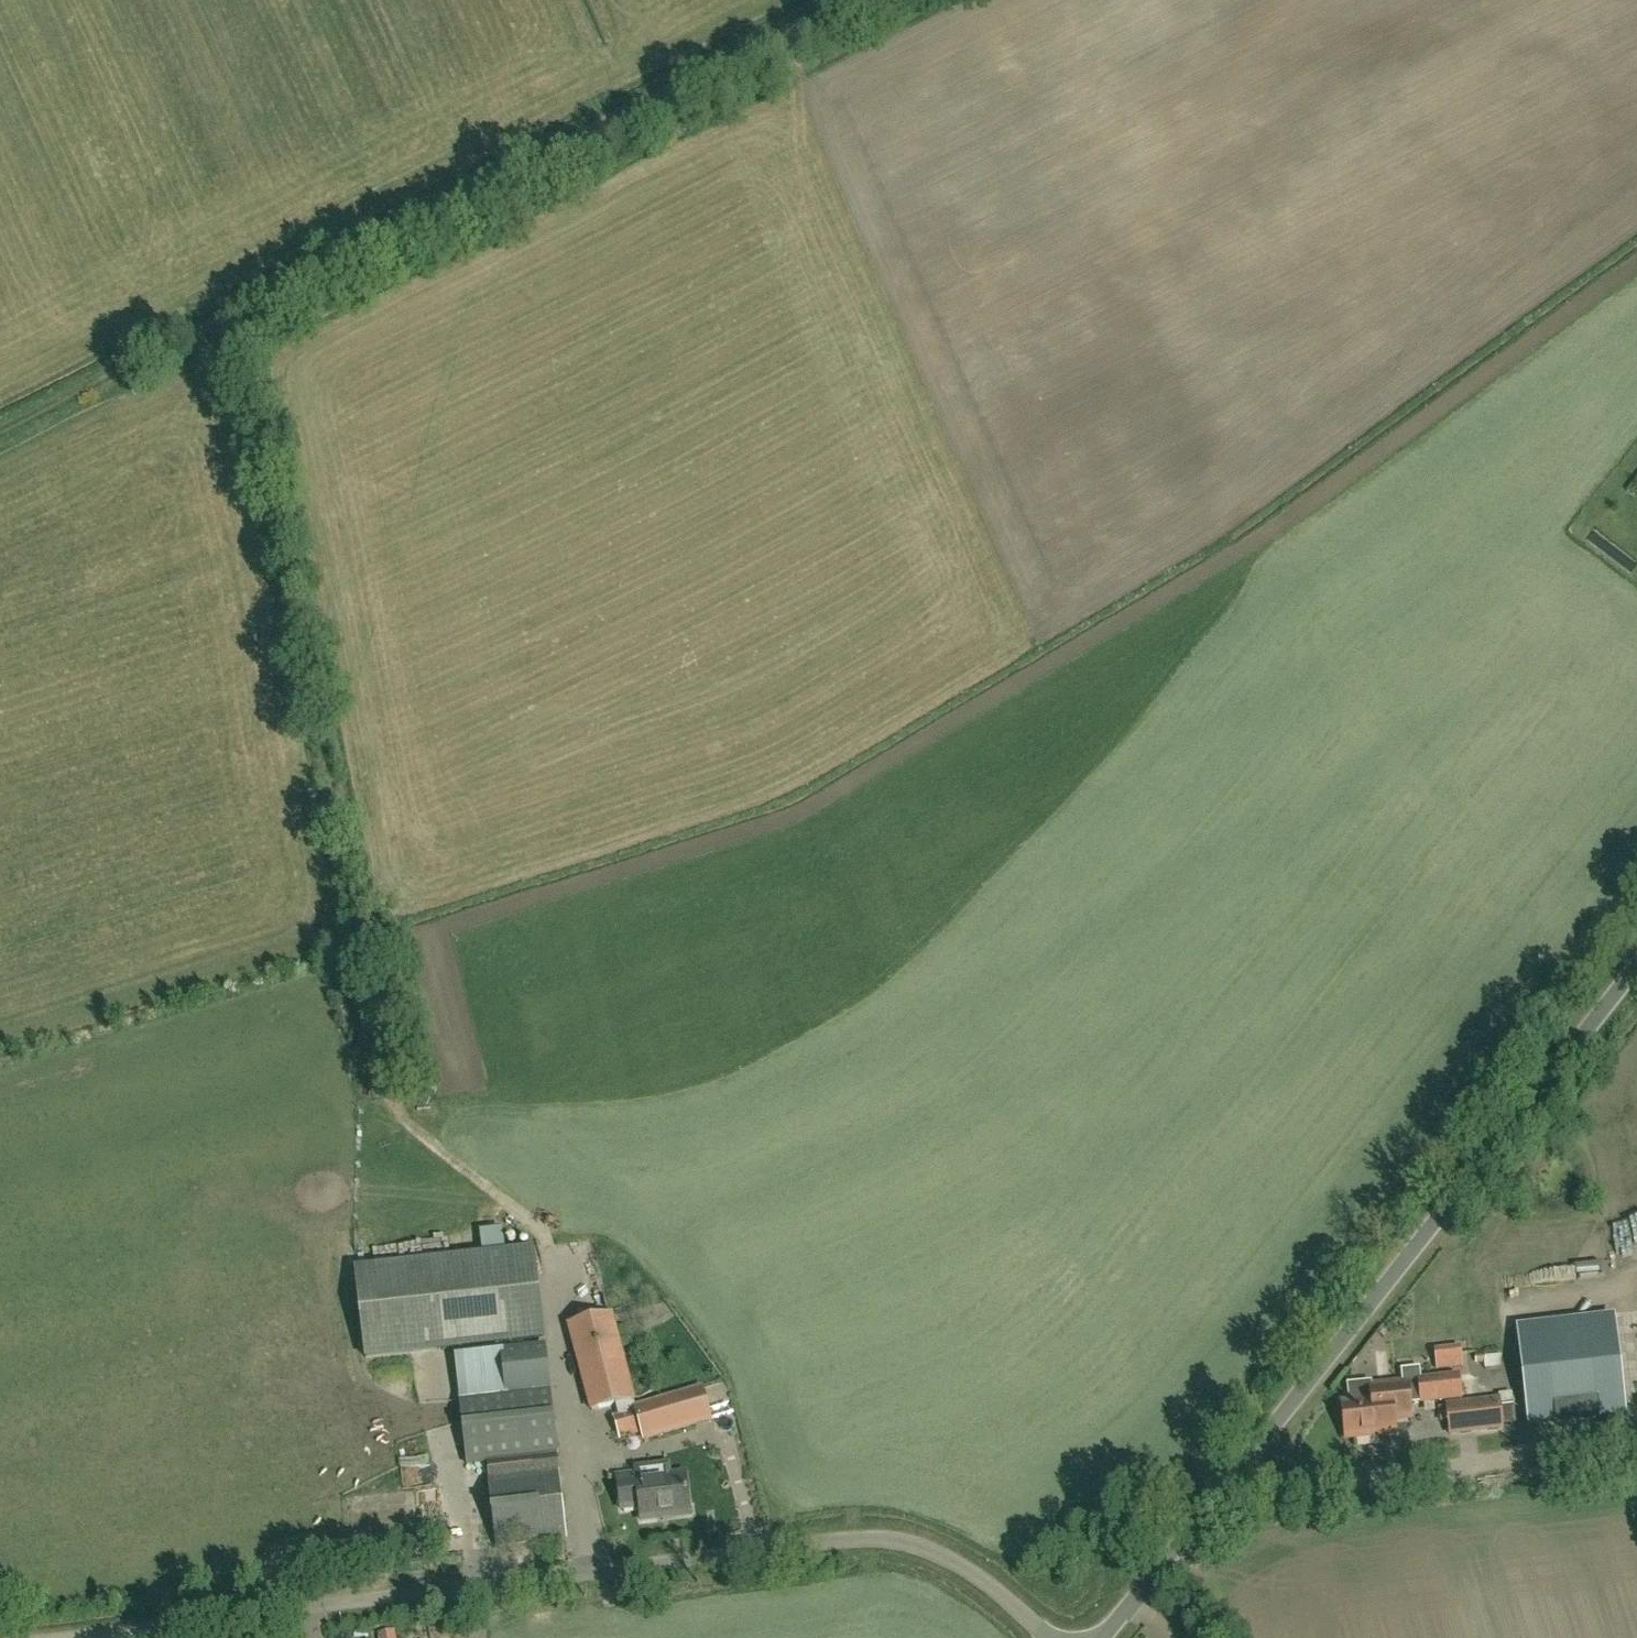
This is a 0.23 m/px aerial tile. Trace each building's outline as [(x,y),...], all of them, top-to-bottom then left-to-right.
[(507,1228),(484,1229),(486,1249),(509,1248),(507,1228)] [(534,1250),(356,1270),(366,1358),(544,1338),(534,1250)] [(632,1401),(612,1316),(570,1326),(590,1412),(632,1401)] [(486,1462),(488,1480),(496,1547),(565,1538),(547,1384),(543,1340),(499,1345),(504,1396),(459,1401),(466,1465),(486,1462)] [(1625,1414),(1617,1349),(1521,1360),(1526,1402),(1529,1424),(1529,1425),(1530,1425),(1555,1422),(1625,1414)] [(1422,1403),(1461,1398),(1458,1376),(1419,1380),(1419,1382),(1406,1384),(1406,1383),(1370,1387),(1372,1401),(1343,1404),(1347,1439),(1396,1433),(1394,1420),(1411,1418),(1410,1403),(1421,1402),(1422,1403)] [(617,1432),(637,1426),(641,1440),(709,1422),(701,1390),(633,1409),(634,1413),(613,1419),(617,1432)] [(1450,1434),(1503,1428),(1500,1403),(1499,1400),(1447,1406),(1450,1434)] [(1514,1424),(1512,1401),(1500,1403),(1502,1425),(1514,1424)] [(638,1521),(692,1515),(687,1474),(635,1481),(635,1474),(615,1476),(619,1510),(637,1508),(638,1521)] [(436,1496),(433,1483),(403,1491),(407,1504),(436,1496)]
